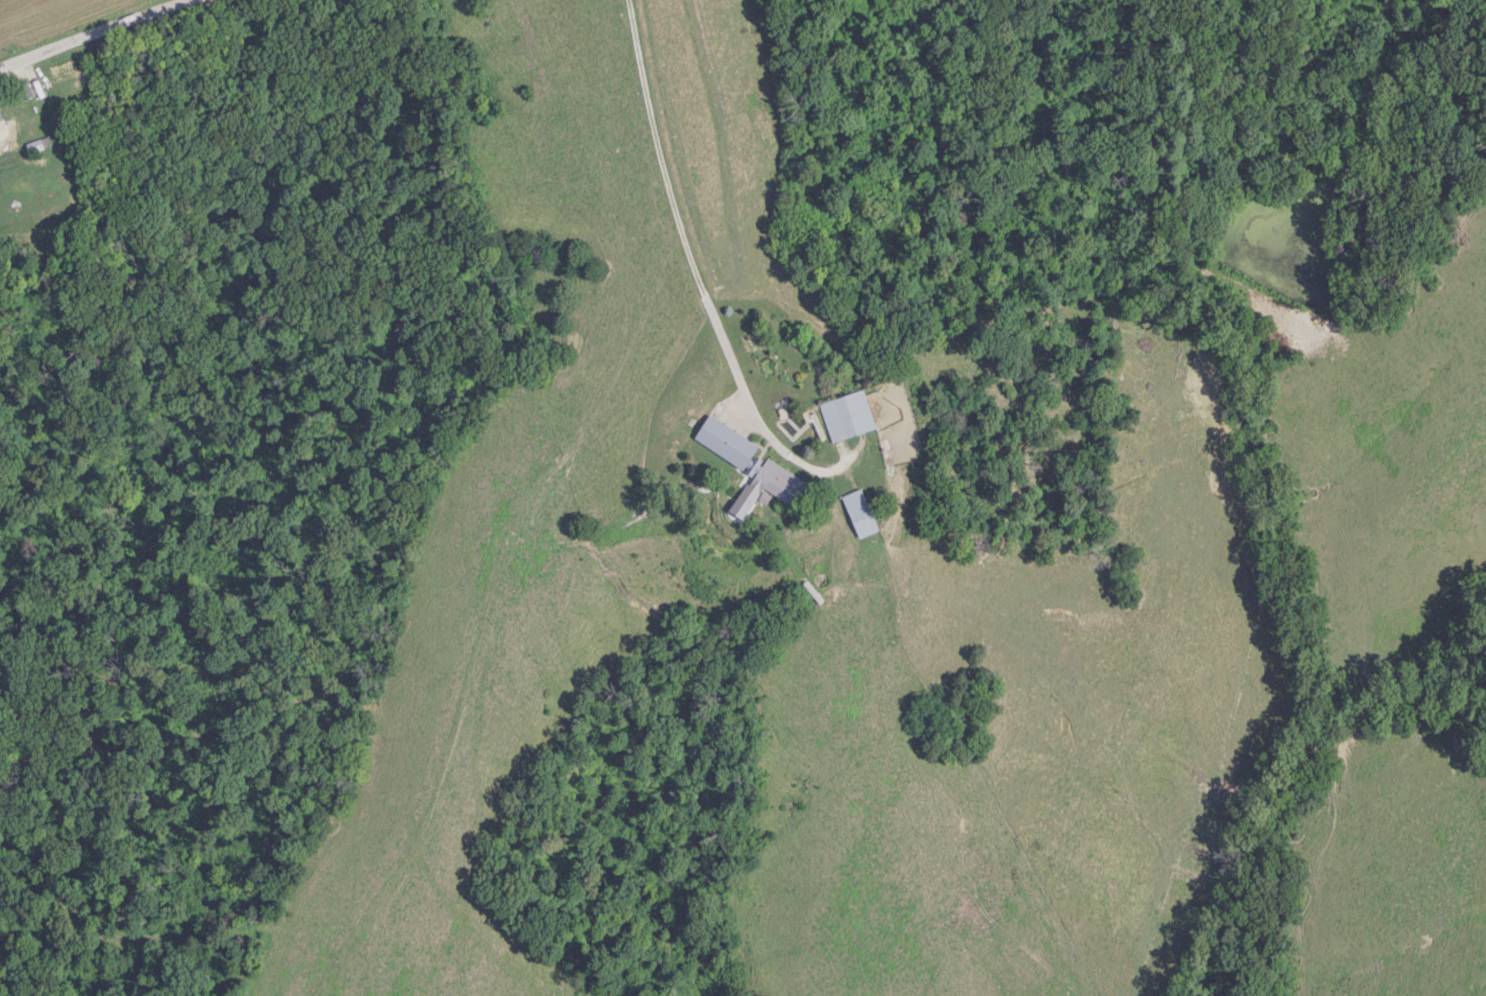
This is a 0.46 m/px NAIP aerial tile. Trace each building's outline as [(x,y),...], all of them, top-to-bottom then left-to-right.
[(15,84),(27,79),(33,93),(21,98),(15,84)] [(41,136),(48,134),(51,144),(45,146),(41,136)] [(26,142),(41,136),(45,146),(30,152),(26,142)] [(819,401),(831,441),(876,428),(865,388),(819,401)] [(695,438),(755,474),(747,488),(759,495),(764,487),(794,504),(807,481),(757,451),(760,445),(709,414),(695,438)] [(859,537),(879,529),(863,487),(843,494),(859,537)]
